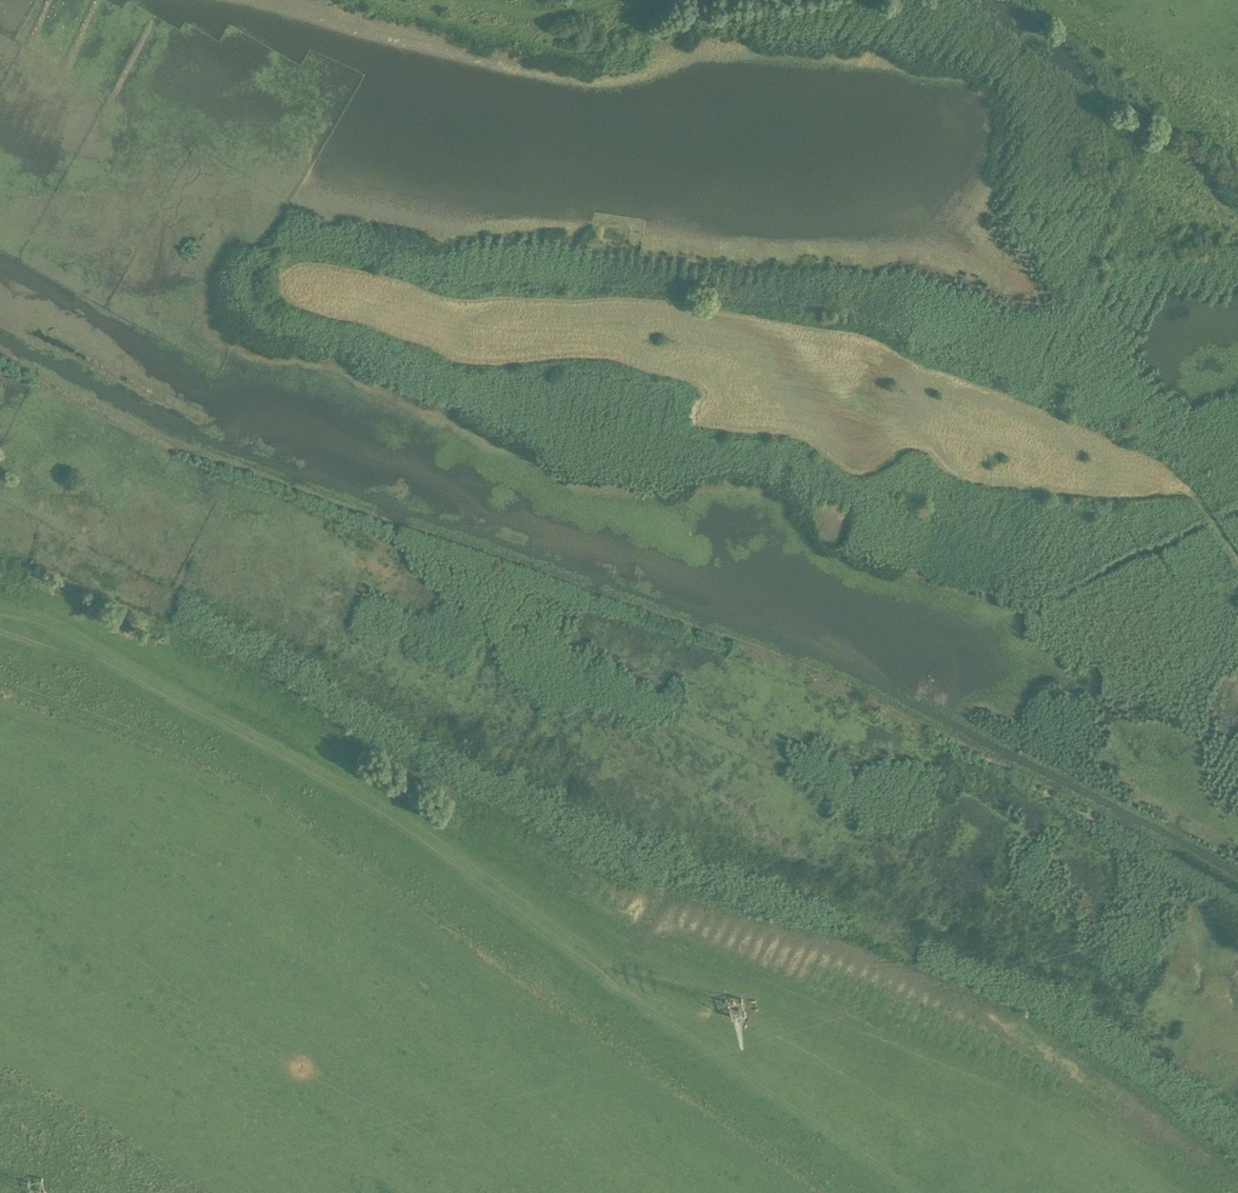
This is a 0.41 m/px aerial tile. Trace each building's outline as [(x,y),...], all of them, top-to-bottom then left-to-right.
[(30,1175),(34,1192),(36,1192),(45,1191),(41,1173),(30,1175)]
